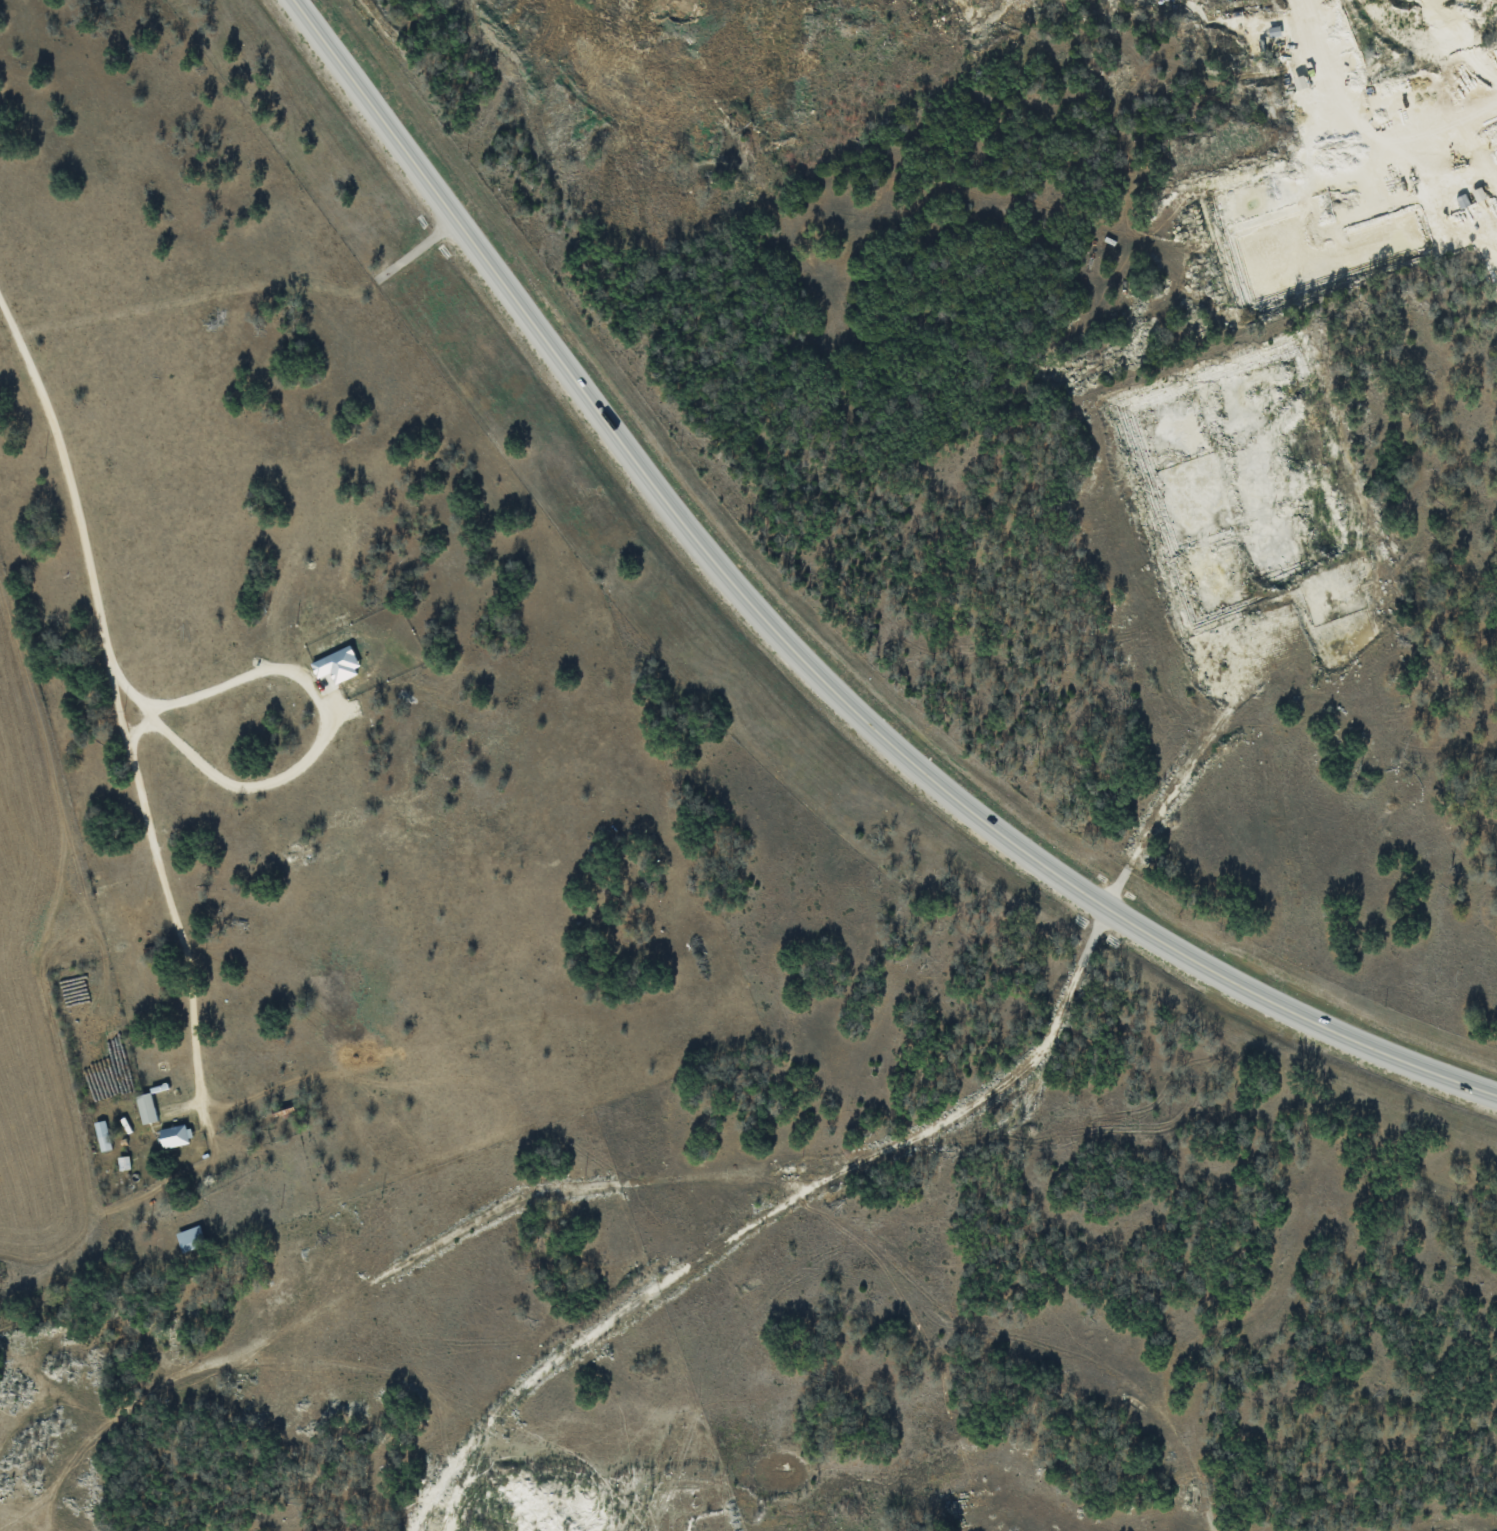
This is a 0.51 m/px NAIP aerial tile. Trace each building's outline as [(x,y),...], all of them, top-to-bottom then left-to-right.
[(360,672),(348,645),(309,662),(316,678),(330,672),(335,683),(360,672)] [(141,1124),(156,1120),(150,1092),(135,1096),(141,1124)] [(111,1149),(105,1120),(93,1122),(100,1151),(111,1149)] [(163,1149),(191,1142),(186,1123),(158,1129),(163,1149)] [(204,1246),(200,1226),(176,1231),(180,1251),(204,1246)]
